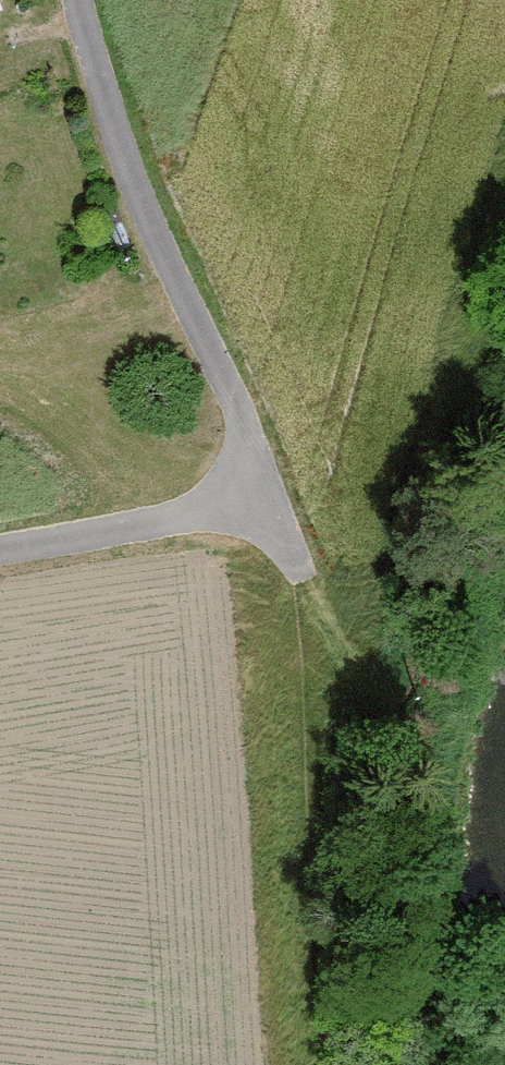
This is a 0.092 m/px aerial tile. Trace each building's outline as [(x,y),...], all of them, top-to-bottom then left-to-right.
[(9,12),(5,0),(0,0),(0,15),(9,12)]
